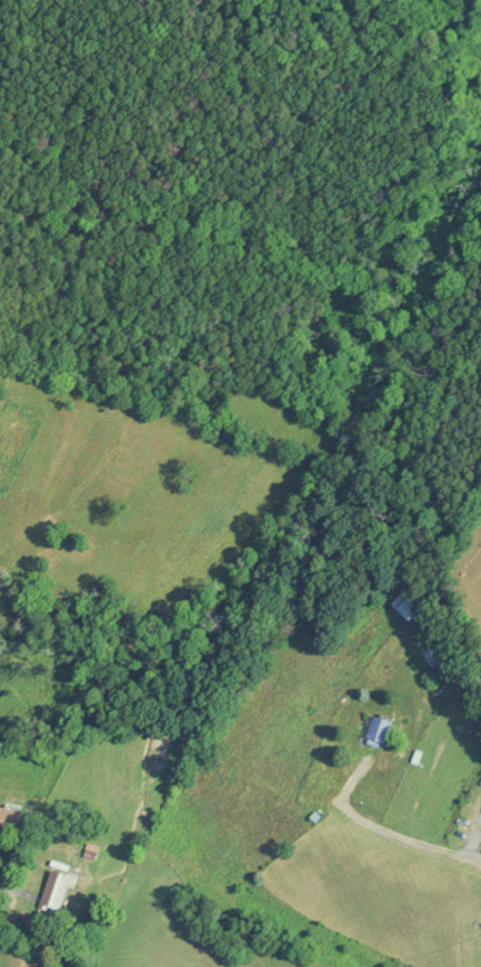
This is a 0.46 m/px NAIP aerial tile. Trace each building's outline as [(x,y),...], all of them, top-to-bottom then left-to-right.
[(410,620),(422,608),(404,590),(392,603),(410,620)] [(423,651),(432,667),(446,659),(437,643),(423,651)] [(384,747),(392,719),(375,714),(367,742),(384,747)] [(0,805),(0,827),(26,830),(28,808),(0,805)] [(62,911),(74,875),(55,869),(43,905),(62,911)]
